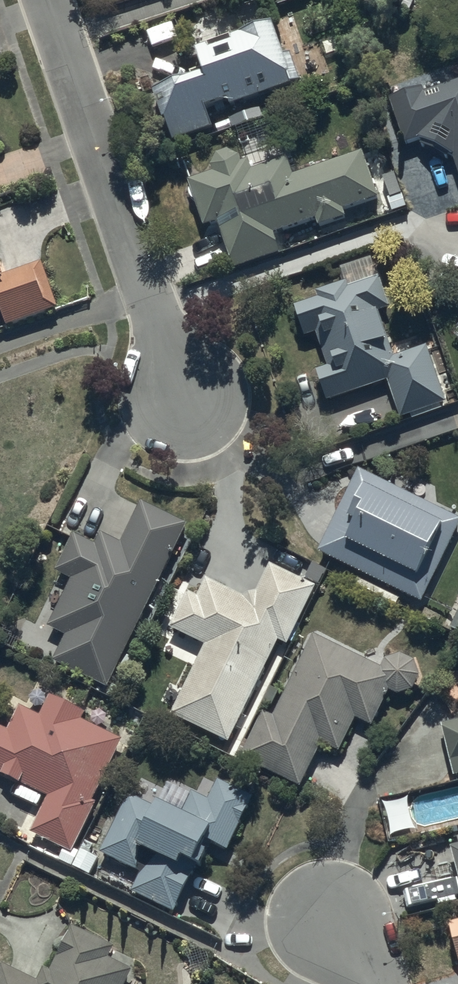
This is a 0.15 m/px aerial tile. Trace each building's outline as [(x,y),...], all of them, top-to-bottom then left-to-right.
[(210,122),(203,100),(225,93),(227,100),(289,78),(284,66),(288,65),(270,16),(194,43),(202,64),(150,83),(160,112),(164,111),(173,135),(210,122)] [(432,66),(438,83),(423,86),(423,84),(405,84),(387,94),(403,138),(415,140),(430,145),(448,157),(450,150),(457,173),(457,56),(432,66)] [(212,168),(187,175),(202,221),(216,217),(231,264),(279,249),(272,227),(314,214),(316,220),(341,212),(339,206),(376,194),(361,148),(291,170),(285,153),(249,164),(246,153),(241,154),(241,152),(240,151),(239,150),(238,150),(237,149),(236,149),(235,148),(234,148),(233,147),(232,147),(231,147),(230,146),(229,146),(228,146),(227,146),(226,146),(224,147),(223,147),(222,147),(221,148),(220,148),(219,148),(218,149),(217,150),(216,151),(215,152),(214,153),(214,154),(213,155),(212,155),(212,156),(212,157),(211,159),(211,160),(211,161),(212,168)] [(1,307),(6,321),(58,302),(42,256),(6,268),(0,251),(0,308),(1,307)] [(303,332),(315,330),(325,363),(315,366),(324,396),(386,377),(398,414),(444,400),(426,342),(392,353),(378,307),(389,304),(379,272),(376,273),(370,254),(339,264),(343,277),(315,286),(317,293),(293,300),(303,332)] [(316,547),(420,598),(457,521),(457,515),(357,465),(316,547)] [(138,497),(118,539),(98,530),(94,539),(72,529),(53,568),(69,575),(46,622),(64,630),(51,657),(106,684),(185,520),(138,497)] [(170,710),(227,738),(267,659),(279,665),(289,643),(286,641),(315,582),(269,559),(255,588),(247,588),(244,593),(205,574),(196,592),(186,587),(168,624),(204,641),(170,710)] [(379,664),(313,632),(272,712),(262,707),(239,753),(298,783),(320,739),(337,748),(354,714),(369,722),(388,686),(395,691),(410,685),(418,672),(412,657),(399,650),(384,655),(379,664)] [(47,793),(30,828),(63,844),(57,857),(70,863),(77,849),(71,846),(94,799),(91,797),(121,735),(80,716),(83,710),(47,693),(38,712),(17,702),(16,705),(0,698),(0,770),(47,793)] [(439,712),(453,772),(457,771),(457,707),(439,712)] [(127,790),(99,848),(140,869),(130,888),(172,908),(193,865),(176,856),(180,848),(190,852),(200,832),(225,845),(251,794),(216,776),(207,796),(190,788),(181,806),(154,793),(150,801),(127,790)] [(447,919),(457,962),(457,916),(447,919)] [(120,960),(107,954),(112,942),(70,921),(48,967),(42,964),(35,977),(1,960),(0,961),(0,983),(122,983),(129,970),(136,974),(135,961),(123,955),(120,960)]
